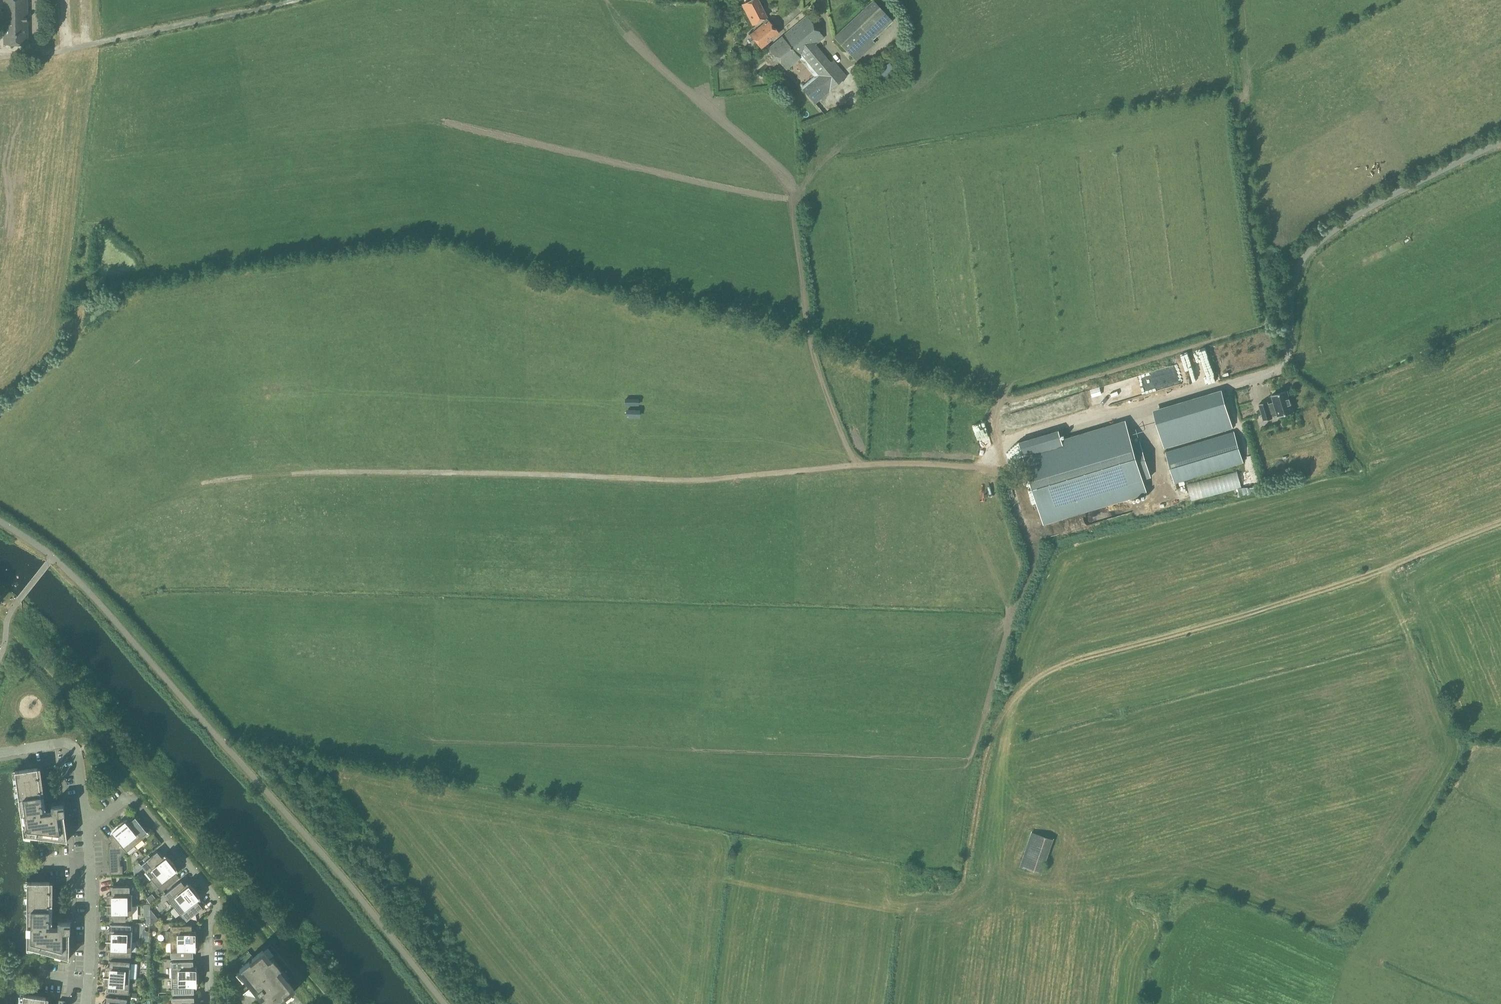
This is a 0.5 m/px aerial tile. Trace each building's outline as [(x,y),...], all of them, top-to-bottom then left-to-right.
[(5,44),(28,44),(27,0),(4,0),(5,44)] [(767,17),(758,0),(751,0),(742,4),(753,25),(767,17)] [(856,60),(875,43),(873,40),(893,21),(874,0),(872,0),(834,37),(856,60)] [(782,37),(769,48),(771,49),(787,69),(801,58),(815,75),(801,87),(815,104),(829,91),(847,76),(833,60),(831,62),(816,44),(818,42),(824,37),(806,16),(782,37)] [(779,33),(768,20),(750,34),(761,48),(763,50),(780,35),(779,33)] [(1255,396),(1261,418),(1293,408),(1286,387),(1255,396)] [(1223,394),(1153,415),(1163,447),(1233,426),(1223,394)] [(1131,444),(1125,423),(1061,442),(1058,431),(1018,443),(1042,523),(1145,492),(1142,480),(1150,477),(1139,442),(1131,444)] [(1235,432),(1165,453),(1174,483),(1244,462),(1235,432)] [(66,841),(68,841),(64,814),(65,814),(63,804),(58,805),(57,802),(51,803),(52,812),(41,813),(41,810),(43,810),(37,768),(25,769),(15,771),(24,837),(34,835),(66,840),(66,841)] [(117,824),(120,827),(134,845),(148,833),(134,816),(129,820),(127,819),(125,819),(122,821),(121,821),(120,822),(119,823),(117,824)] [(109,844),(110,874),(123,873),(122,865),(121,865),(120,856),(134,845),(120,827),(117,824),(116,825),(115,826),(114,828),(113,829),(112,830),(111,831),(110,832),(112,834),(108,837),(112,843),(110,845),(109,844)] [(1032,832),(1020,867),(1042,875),(1054,839),(1032,832)] [(152,879),(169,865),(173,862),(171,860),(170,859),(169,858),(167,856),(164,855),(163,856),(158,851),(141,865),(152,879)] [(173,862),(169,865),(152,879),(162,891),(180,877),(176,873),(178,872),(178,871),(177,870),(177,868),(176,867),(175,866),(175,864),(174,863),(173,862)] [(70,932),(70,921),(64,921),(65,919),(58,918),(58,927),(47,927),(47,924),(49,924),(50,879),(36,878),(28,878),(27,948),(36,948),(36,949),(41,950),(68,958),(68,959),(69,959),(69,932),(70,932)] [(175,907),(192,893),(196,890),(194,888),(193,887),(192,886),(191,885),(188,884),(187,883),(185,884),(182,880),(164,894),(175,907)] [(107,904),(106,904),(106,905),(107,905),(107,904),(132,904),(132,886),(110,886),(110,894),(107,894),(107,904)] [(196,890),(192,893),(175,907),(186,921),(203,907),(199,901),(201,900),(200,899),(200,898),(199,896),(199,895),(198,894),(197,892),(196,891),(196,890)] [(152,893),(147,898),(150,903),(156,898),(152,893)] [(107,904),(107,905),(107,915),(110,915),(110,920),(132,920),(132,904),(107,904)] [(106,941),(106,940),(132,941),(132,925),(110,924),(110,930),(107,930),(106,940),(106,941)] [(170,925),(170,931),(166,932),(167,942),(171,942),(193,941),(198,941),(197,939),(197,937),(197,936),(197,934),(196,933),(196,932),(195,930),(193,930),(193,925),(170,925)] [(249,995),(255,997),(260,993),(262,997),(260,998),(265,1003),(288,1003),(290,1002),(287,997),(290,995),(294,991),(294,988),(302,982),(266,938),(249,952),(248,951),(234,962),(251,983),(246,987),(248,989),(243,994),(244,994),(249,995)] [(106,940),(106,941),(106,951),(109,951),(109,957),(131,957),(132,941),(106,940)] [(198,941),(193,941),(171,942),(171,958),(194,957),(193,952),(196,952),(196,950),(197,948),(197,947),(197,945),(197,944),(198,942),(198,941)] [(104,977),(104,976),(130,978),(137,979),(138,963),(131,963),(131,962),(109,961),(108,966),(105,966),(104,976),(104,977)] [(194,966),(194,961),(171,962),(171,978),(198,977),(198,975),(198,973),(198,972),(197,970),(197,969),(196,968),(196,966),(194,966)] [(104,976),(104,977),(104,987),(107,987),(106,993),(128,994),(130,978),(104,976)] [(194,988),(196,988),(197,986),(198,984),(198,983),(198,981),(198,980),(198,978),(198,977),(171,978),(172,994),(194,993),(194,988)] [(46,994),(35,992),(24,990),(22,1003),(44,1003),(46,994)]
